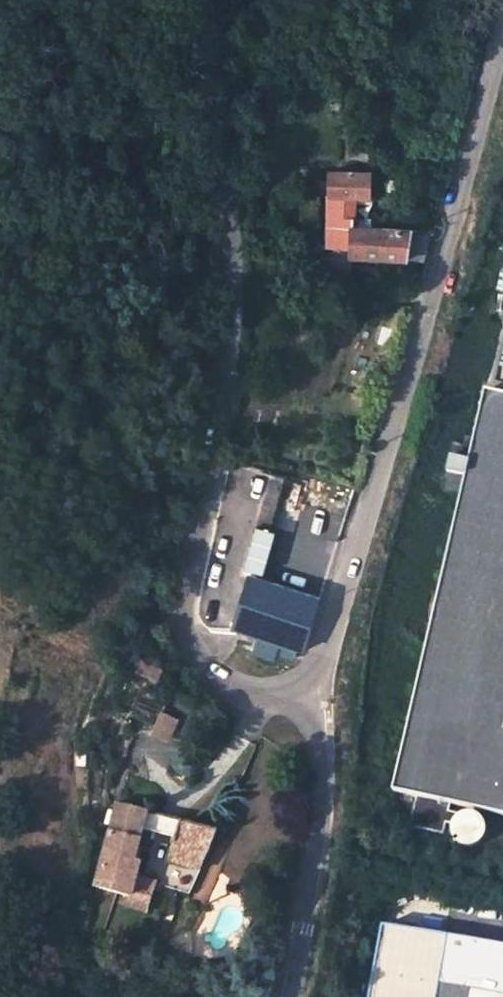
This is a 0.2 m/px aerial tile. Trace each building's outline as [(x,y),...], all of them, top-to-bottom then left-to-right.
[(370,260),(371,229),(356,230),(356,197),(373,197),(373,174),(332,175),(331,248),(352,249),(350,259),(370,260)] [(431,230),(371,229),(370,260),(423,263),(431,230)] [(350,281),(350,259),(327,258),(326,280),(350,281)] [(488,388),(397,780),(502,804),(502,391),(488,388)] [(277,527),(283,480),(266,478),(260,525),(277,527)] [(322,602),(251,582),(237,632),(279,644),(276,651),(297,658),(299,651),(305,652),(322,602)] [(179,845),(180,849),(204,855),(216,831),(119,806),(97,886),(130,895),(129,902),(149,910),(155,888),(166,890),(168,884),(135,875),(145,836),(179,845)] [(199,874),(204,855),(180,849),(175,868),(199,874)] [(446,942),(436,996),(502,996),(502,951),(446,942)]
